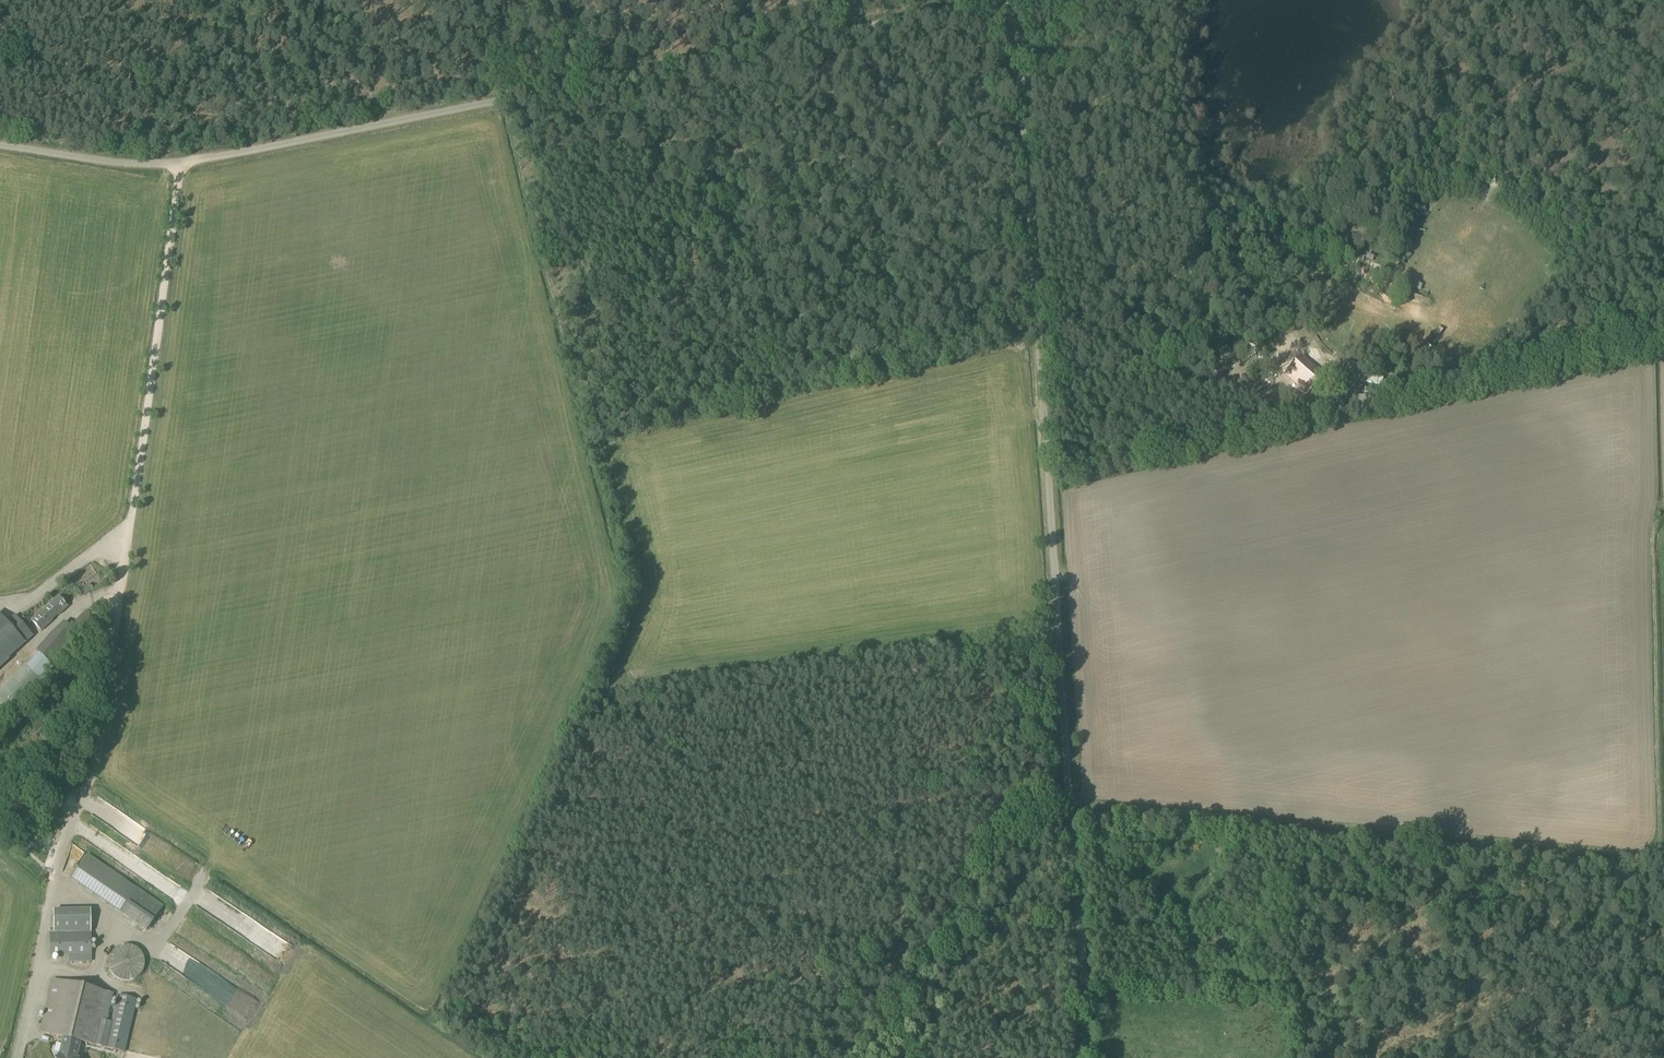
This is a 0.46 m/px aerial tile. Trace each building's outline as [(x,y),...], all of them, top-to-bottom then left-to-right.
[(1322,389),(1332,369),(1306,356),(1296,375),(1322,389)] [(93,592),(90,585),(78,590),(81,597),(93,592)] [(50,606),(57,614),(59,615),(67,607),(58,597),(49,605),(50,606)] [(104,615),(93,605),(87,612),(86,611),(69,630),(63,624),(36,653),(49,666),(77,638),(80,641),(104,615)] [(57,614),(50,606),(43,612),(42,610),(30,620),(41,632),(52,621),(50,620),(57,614)] [(24,628),(14,617),(6,624),(0,617),(0,666),(24,644),(32,637),(24,628)] [(146,932),(163,906),(87,854),(70,880),(121,915),(146,932)] [(90,933),(90,910),(53,911),(53,933),(90,933)] [(68,962),(91,962),(91,933),(53,933),(49,934),(49,956),(68,956),(68,962)] [(125,981),(128,981),(132,980),(135,979),(137,978),(139,975),(141,973),(143,969),(144,966),(144,962),(143,959),(142,956),(140,952),(137,949),(133,947),(129,945),(122,946),(120,947),(117,948),(115,949),(114,950),(111,954),(109,957),(108,960),(108,962),(108,965),(109,969),(110,972),(112,974),(113,975),(115,978),(118,980),(122,981),(125,981)] [(106,1021),(112,994),(53,979),(40,1032),(62,1037),(58,1056),(57,1057),(73,1057),(70,1057),(74,1041),(95,1046),(96,1044),(107,1047),(106,1049),(124,1053),(137,999),(117,994),(110,1022),(106,1021)]
